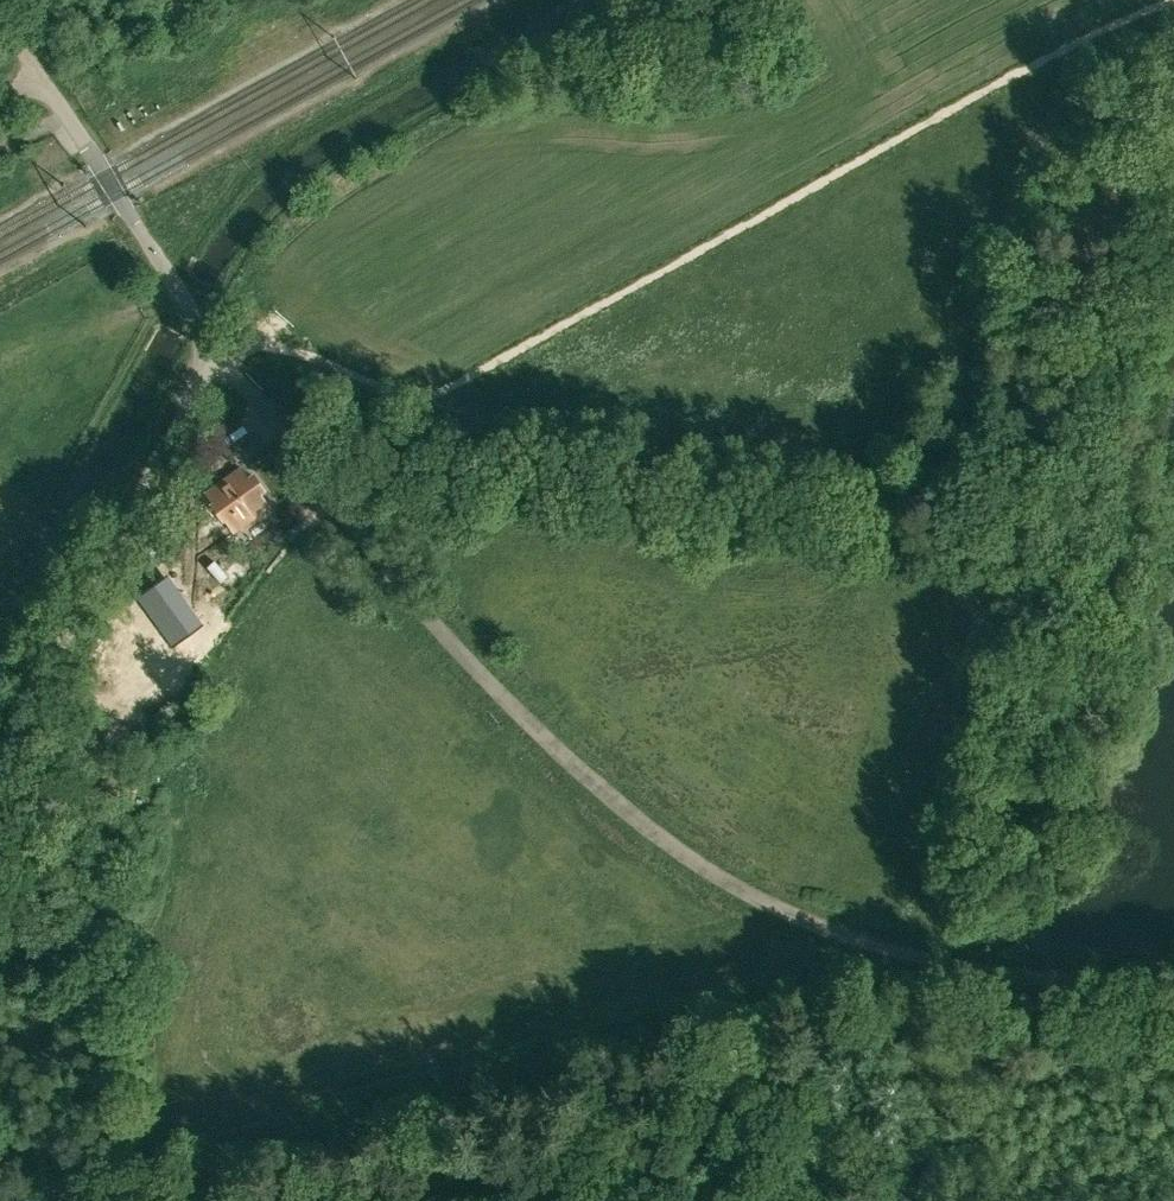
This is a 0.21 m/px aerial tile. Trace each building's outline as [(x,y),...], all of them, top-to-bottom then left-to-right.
[(214,431),(188,469),(201,479),(217,463),(231,441),(214,431)] [(235,532),(268,508),(259,496),(264,492),(252,475),(247,478),(240,468),(206,491),(214,502),(211,504),(223,521),(226,519),(235,532)] [(170,593),(160,578),(136,596),(173,648),(204,625),(177,588),(170,593)]
